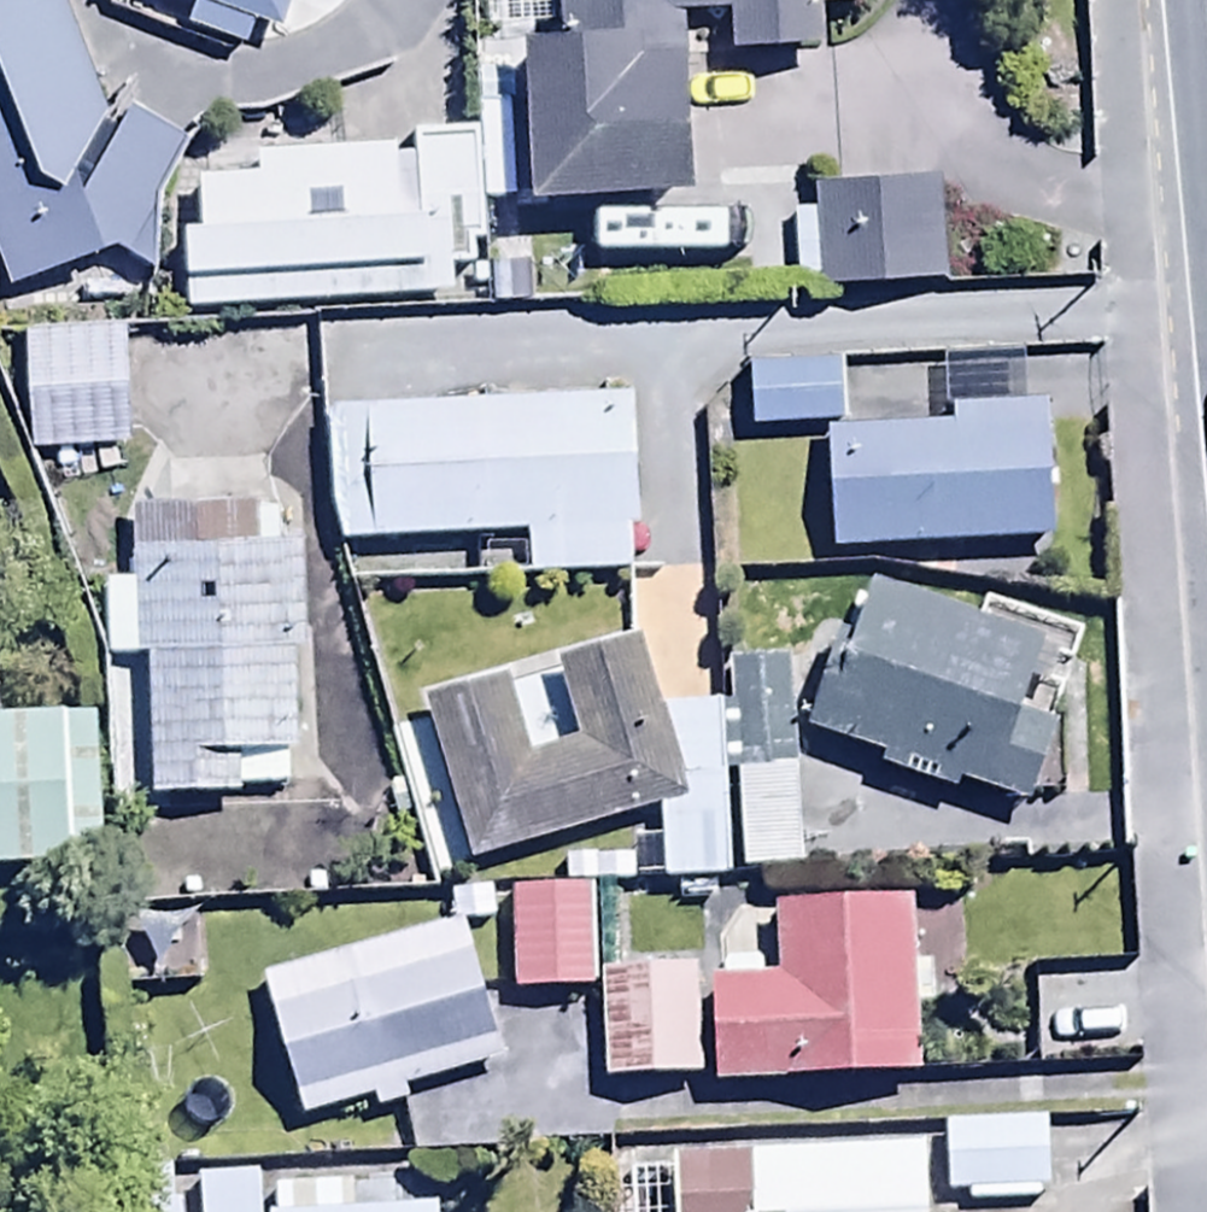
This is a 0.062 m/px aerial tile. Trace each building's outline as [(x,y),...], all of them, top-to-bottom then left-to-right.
[(67,0),(0,0),(0,261),(8,282),(118,241),(153,263),(159,192),(186,135),(123,106),(113,126),(67,0)] [(188,16),(247,41),(259,12),(278,19),(285,0),(194,0),(188,16)] [(529,24),(534,191),(692,186),(687,11),(731,9),(732,43),(819,40),(818,0),(552,0),(553,23),(529,24)] [(183,221),(187,304),(450,293),(449,260),(473,259),(472,244),(484,243),(479,126),(410,129),(411,153),(395,154),(395,140),(256,146),(257,172),(198,174),(200,220),(183,221)] [(937,178),(834,183),(834,173),(814,173),(815,208),(792,209),(795,285),(942,278),(937,178)] [(131,279),(23,281),(25,398),(133,396),(131,279)] [(824,307),(745,307),(746,379),(825,379),(824,307)] [(829,358),(834,499),(1039,491),(1034,350),(829,358)] [(633,398),(322,410),(327,547),(525,540),(527,575),(631,572),(630,526),(638,525),(633,398)] [(106,651),(144,650),(149,797),(286,786),(285,753),(314,752),(306,535),(280,536),(279,496),(264,496),(263,467),(165,471),(166,501),(129,502),(131,573),(104,574),(106,651)] [(986,621),(874,584),(852,651),(831,644),(804,727),(881,753),(877,767),(953,792),(956,780),(1028,804),(1056,720),(1026,710),(1056,620),(993,599),(986,621)] [(97,666),(0,670),(0,831),(103,828),(97,666)] [(590,842),(505,842),(506,947),(590,947),(590,842)] [(710,932),(714,1041),(926,1035),(920,848),(766,852),(768,930),(710,932)] [(489,1021),(446,873),(258,927),(302,1076),(489,1021)] [(698,921),(598,921),(597,1037),(698,1038),(698,921)] [(1039,1075),(943,1075),(943,1149),(1040,1149),(1039,1075)] [(271,1125),(274,1211),(440,1211),(437,1121),(271,1125)] [(194,1126),(196,1211),(258,1211),(257,1124),(194,1126)] [(673,1151),(674,1169),(615,1171),(617,1211),(928,1211),(925,1143),(673,1151)]
